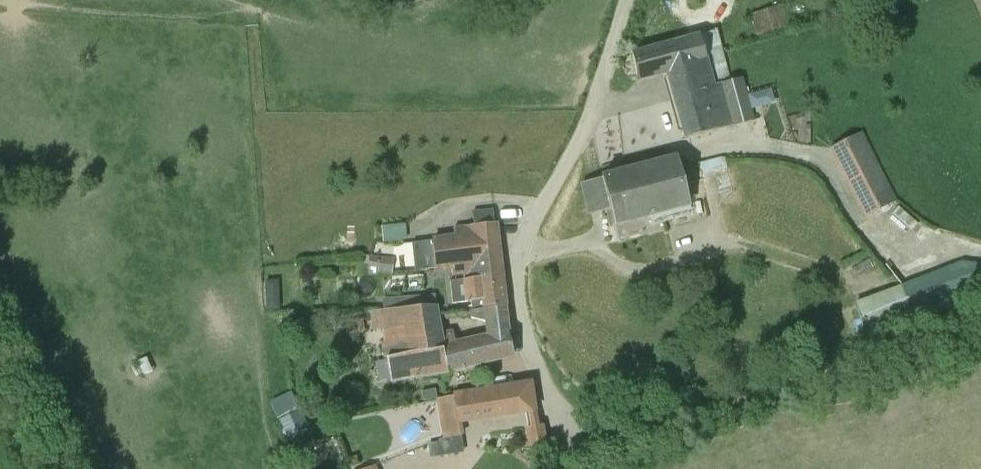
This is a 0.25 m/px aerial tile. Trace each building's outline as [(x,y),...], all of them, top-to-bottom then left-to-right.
[(755,34),(788,25),(783,5),(750,14),(755,34)] [(669,68),(721,54),(715,32),(632,55),(637,77),(669,68)] [(728,81),(721,54),(669,68),(689,138),(752,120),(741,78),(728,81)] [(775,82),(752,85),(753,99),(776,96),(775,82)] [(867,216),(896,201),(861,133),(831,147),(867,216)] [(614,225),(642,217),(707,200),(697,162),(678,167),(676,158),(602,178),(602,179),(585,183),(584,182),(582,183),(591,215),(610,210),(614,225)] [(455,238),(433,240),(436,267),(453,264),(454,274),(464,273),(464,279),(449,281),(452,303),(467,301),(467,302),(468,310),(504,305),(493,210),(472,213),(474,226),(454,228),(455,238)] [(386,235),(409,233),(408,220),(385,221),(386,235)] [(391,273),(393,258),(369,256),(368,266),(378,267),(377,272),(391,273)] [(980,290),(980,264),(962,262),(953,263),(855,302),(867,337),(980,290)] [(278,299),(265,300),(266,311),(279,310),(278,299)] [(448,371),(513,354),(508,335),(456,345),(451,332),(440,333),(436,303),(395,308),(381,310),(386,344),(384,344),(386,359),(387,359),(391,381),(448,372),(448,371)] [(484,322),(506,319),(505,306),(471,311),(472,318),(484,322)] [(529,384),(438,396),(445,438),(461,435),(459,419),(481,415),(527,410),(533,410),(529,384)] [(270,404),(278,422),(280,421),(300,411),(291,393),(270,404)] [(308,427),(300,411),(280,421),(288,437),(308,427)] [(530,427),(528,427),(532,447),(546,444),(542,424),(539,425),(535,426),(530,427)]
